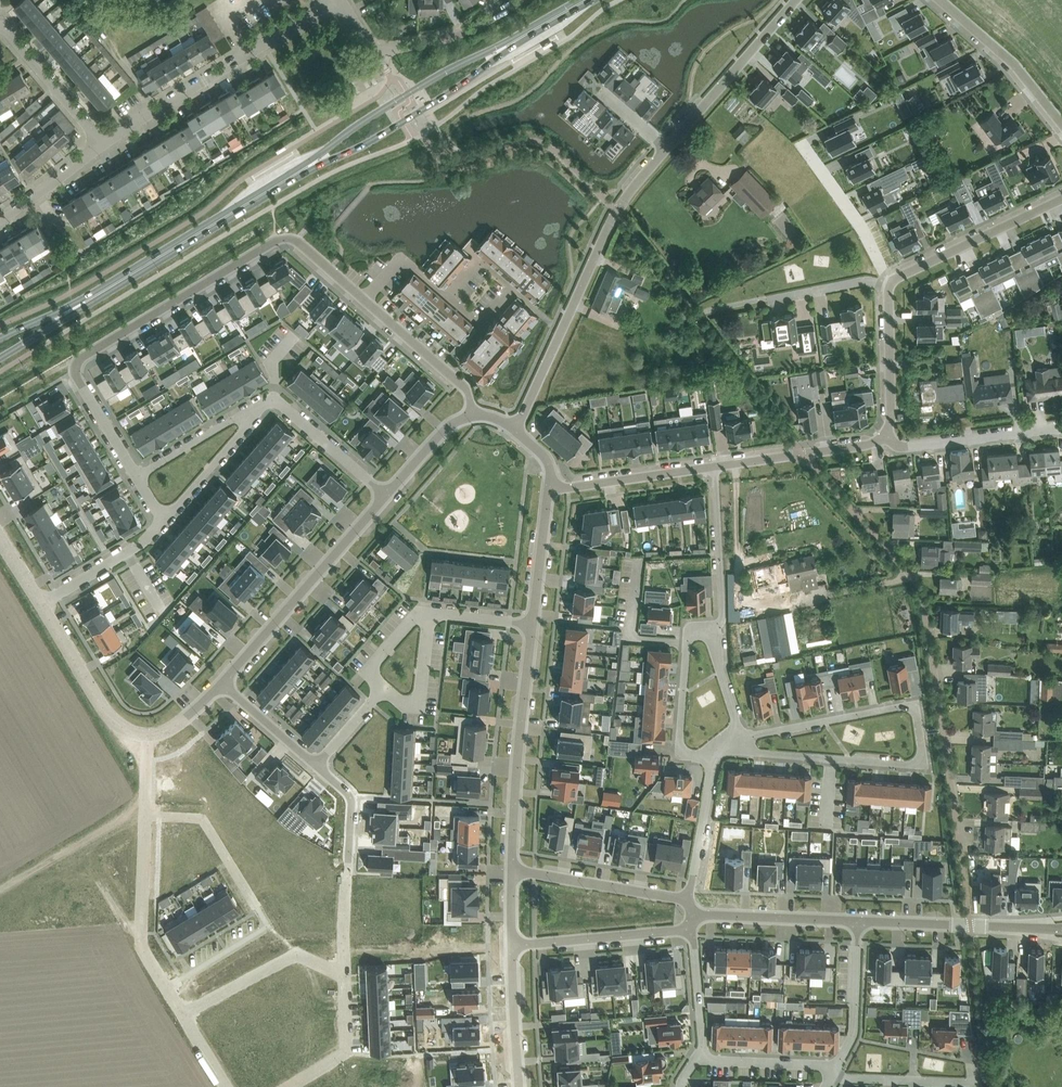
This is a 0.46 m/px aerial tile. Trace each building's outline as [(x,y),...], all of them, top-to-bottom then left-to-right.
[(32,0),(22,0),(15,6),(24,17),(37,6),(32,0)] [(70,13),(74,10),(66,0),(63,0),(61,2),(70,13)] [(439,12),(439,8),(444,8),(444,0),(409,0),(409,13),(419,13),(419,14),(429,14),(428,12),(439,12)] [(822,10),(837,24),(848,12),(856,19),(861,13),(854,0),(831,0),(829,2),(827,1),(822,7),(823,9),(822,10)] [(874,2),(866,6),(868,9),(861,13),(866,23),(879,15),(875,7),(888,0),(873,0),(874,2)] [(37,6),(24,17),(32,27),(46,16),(37,6)] [(196,13),(197,15),(200,20),(208,33),(214,42),(225,35),(207,6),(196,13)] [(906,8),(889,16),(895,28),(904,24),(910,36),(928,26),(927,24),(928,24),(926,18),(924,19),(920,11),(910,16),(906,8)] [(76,20),(79,23),(82,20),(74,10),(70,13),(66,16),(72,23),(76,20)] [(197,15),(186,22),(188,27),(200,20),(197,15)] [(46,16),(32,27),(41,37),(54,26),(46,16)] [(818,26),(809,18),(802,26),(798,29),(799,30),(794,35),(807,47),(816,38),(821,43),(825,39),(828,41),(827,43),(838,53),(847,43),(836,33),(835,33),(834,32),(835,31),(823,21),(818,26)] [(876,18),(866,23),(871,34),(881,29),(876,18)] [(79,23),(87,33),(91,30),(82,20),(79,23)] [(186,22),(174,29),(177,34),(188,27),(186,22)] [(54,26),(41,37),(50,48),(63,36),(54,26)] [(174,29),(163,36),(165,41),(177,34),(174,29)] [(87,33),(96,43),(100,40),(91,30),(87,33)] [(938,39),(933,31),(916,40),(920,49),(926,46),(930,54),(932,53),(938,64),(939,63),(940,65),(946,61),(946,60),(959,53),(955,46),(957,45),(954,38),(952,39),(951,37),(939,44),(937,40),(938,39)] [(196,40),(205,55),(217,48),(214,42),(208,33),(196,40)] [(185,47),(194,62),(205,55),(196,40),(194,35),(189,38),(191,43),(185,47)] [(63,36),(50,48),(58,58),(72,46),(63,36)] [(163,36),(151,43),(154,48),(165,41),(163,36)] [(96,43),(105,54),(108,50),(100,40),(96,43)] [(151,43),(140,50),(142,55),(154,48),(151,43)] [(72,46),(58,58),(67,68),(81,57),(72,46)] [(185,47),(173,54),(182,69),(194,62),(185,47)] [(778,57),(772,64),(786,77),(786,76),(795,84),(803,75),(801,74),(813,61),(802,52),(798,56),(787,47),(782,53),(782,52),(778,57)] [(159,56),(171,76),(182,69),(170,49),(159,56)] [(601,70),(597,75),(609,85),(616,77),(621,81),(624,77),(619,73),(623,69),(619,66),(628,57),(619,49),(604,67),(603,67),(604,68),(601,70)] [(105,54),(113,64),(117,61),(108,50),(105,54)] [(131,62),(142,55),(140,50),(128,57),(131,62)] [(147,62),(159,83),(171,76),(159,56),(147,62)] [(81,57),(67,68),(76,78),(89,67),(81,57)] [(113,64),(122,74),(126,71),(117,61),(113,64)] [(148,90),(159,83),(147,62),(146,61),(141,64),(146,71),(138,75),(148,90)] [(958,61),(937,72),(941,79),(945,85),(954,80),(958,88),(960,87),(961,88),(984,76),(983,74),(985,74),(982,68),(980,68),(976,61),(962,68),(958,61)] [(89,67),(76,78),(84,89),(98,77),(89,67)] [(266,77),(277,95),(286,89),(274,68),(268,72),(269,74),(266,77)] [(821,69),(815,76),(825,85),(832,78),(821,69)] [(135,82),(126,71),(122,74),(131,85),(135,82)] [(9,80),(19,96),(31,89),(21,72),(9,80)] [(621,81),(614,89),(626,100),(633,91),(638,96),(653,79),(652,78),(645,72),(638,79),(640,81),(639,82),(635,87),(630,82),(624,77),(621,81)] [(903,72),(897,75),(901,84),(907,81),(903,72)] [(255,79),(267,100),(277,95),(266,77),(262,79),(261,76),(255,79)] [(98,77),(84,89),(93,99),(107,87),(98,77)] [(765,108),(780,91),(764,77),(760,82),(759,81),(755,86),(749,94),(751,96),(749,98),(755,103),(757,101),(765,108)] [(247,88),(258,106),(267,100),(255,79),(249,83),(251,86),(247,88)] [(643,100),(636,108),(648,118),(658,107),(657,106),(662,101),(656,96),(657,94),(655,92),(661,85),(653,79),(638,96),(643,100)] [(11,108),(8,103),(19,96),(9,80),(0,85),(0,90),(11,108)] [(863,90),(856,98),(861,102),(865,98),(870,102),(877,94),(867,85),(863,90)] [(107,87),(93,99),(102,109),(116,98),(107,87)] [(236,90),(249,111),(258,106),(247,88),(244,90),(242,87),(237,91),(236,89),(236,90)] [(796,95),(787,87),(781,94),(793,104),(798,98),(796,95)] [(802,88),(796,95),(798,98),(808,106),(814,99),(802,88)] [(225,92),(237,113),(245,108),(247,112),(249,111),(236,90),(232,92),(230,89),(225,92)] [(596,100),(584,89),(574,101),(585,110),(580,116),(578,114),(571,122),(579,129),(594,112),(589,108),(596,100)] [(11,108),(0,90),(0,114),(11,108)] [(902,91),(894,95),(904,118),(912,114),(912,113),(905,99),(902,91)] [(217,101),(228,119),(237,113),(225,92),(219,96),(221,99),(217,101)] [(913,94),(905,98),(912,114),(920,110),(913,94)] [(37,98),(26,107),(27,109),(31,114),(42,104),(37,98)] [(206,104),(219,124),(228,119),(217,101),(214,103),(212,100),(206,104)] [(199,112),(209,130),(219,124),(206,104),(200,107),(202,110),(199,112)] [(972,106),(968,109),(971,114),(976,111),(972,106)] [(25,119),(31,114),(27,109),(26,107),(20,113),(25,119)] [(44,107),(34,115),(39,121),(49,112),(44,107)] [(599,117),(594,112),(579,129),(588,136),(594,129),(592,127),(597,121),(608,130),(611,127),(618,119),(606,108),(599,117)] [(61,109),(52,116),(58,123),(48,132),(60,146),(71,137),(67,133),(75,126),(61,109)] [(200,136),(200,135),(209,130),(199,112),(195,114),(193,112),(187,115),(189,119),(190,119),(200,136)] [(993,112),(980,123),(995,143),(1002,138),(1007,144),(1025,131),(1019,124),(1018,125),(1012,118),(1003,125),(993,112)] [(33,127),(39,121),(34,115),(28,121),(33,127)] [(837,132),(824,138),(828,145),(826,146),(830,153),(831,153),(832,154),(834,153),(835,155),(843,151),(842,149),(856,142),(851,131),(858,127),(857,124),(858,124),(854,115),(834,125),(837,132)] [(933,117),(921,122),(926,134),(938,129),(933,117)] [(182,127),(197,151),(206,145),(202,139),(203,139),(200,135),(200,136),(190,119),(189,119),(184,122),(186,125),(182,127)] [(13,122),(6,127),(10,132),(17,126),(13,122)] [(616,131),(611,127),(608,130),(618,139),(613,145),(611,144),(605,151),(613,158),(635,133),(623,123),(616,131)] [(742,124),(733,134),(743,144),(752,135),(742,124)] [(0,132),(0,140),(10,132),(6,127),(0,132)] [(171,130),(184,151),(193,145),(196,151),(197,151),(182,127),(179,129),(177,127),(171,130)] [(20,128),(13,133),(17,138),(24,132),(20,128)] [(164,138),(175,156),(184,151),(171,130),(165,134),(167,136),(164,138)] [(37,140),(50,155),(60,146),(48,132),(37,140)] [(11,143),(17,138),(13,133),(7,138),(11,143)] [(27,149),(40,164),(50,155),(37,140),(34,136),(24,145),(27,149)] [(153,141),(166,162),(175,156),(164,138),(160,141),(158,138),(153,141)] [(241,139),(231,145),(234,150),(235,150),(244,145),(241,139)] [(145,150),(156,167),(166,162),(153,141),(147,145),(149,148),(145,150)] [(858,161),(845,167),(848,174),(847,174),(849,181),(851,180),(852,181),(858,178),(859,180),(866,177),(865,175),(875,170),(868,157),(873,155),(869,147),(855,153),(858,161)] [(213,153),(217,161),(225,156),(220,148),(213,153)] [(29,173),(40,164),(27,149),(18,157),(16,155),(11,159),(19,172),(25,167),(29,173)] [(147,173),(149,177),(150,177),(147,173),(156,167),(145,150),(142,152),(140,149),(134,153),(147,173)] [(1006,167),(1009,174),(1018,170),(1015,163),(1022,160),(1017,150),(1000,159),(1005,168),(1006,167)] [(129,165),(140,183),(149,177),(147,173),(134,153),(136,156),(131,160),(132,162),(129,165)] [(929,153),(911,161),(915,169),(925,165),(932,178),(939,175),(929,153)] [(1027,172),(1033,185),(1045,180),(1045,181),(1051,178),(1052,179),(1058,176),(1058,175),(1059,174),(1050,155),(1026,166),(1028,171),(1027,172)] [(980,198),(974,201),(978,210),(984,207),(987,212),(1007,202),(1004,195),(1009,192),(995,161),(986,165),(993,181),(985,184),(989,192),(979,197),(980,198)] [(9,187),(21,180),(11,164),(0,170),(0,173),(9,187)] [(124,164),(118,167),(131,188),(140,183),(129,165),(125,167),(124,164)] [(871,191),(863,194),(867,203),(865,204),(868,211),(870,210),(871,211),(895,200),(891,191),(902,186),(900,181),(909,176),(904,165),(867,183),(871,191)] [(114,174),(110,176),(122,194),(131,188),(118,167),(112,171),(114,174)] [(191,169),(184,173),(187,178),(194,174),(191,169)] [(777,201),(754,178),(747,170),(731,185),(761,216),(777,201)] [(185,179),(181,172),(174,176),(179,183),(185,179)] [(9,187),(0,173),(0,192),(9,187)] [(969,174),(962,177),(966,183),(972,180),(969,174)] [(99,179),(112,200),(122,194),(110,176),(107,178),(105,175),(99,179)] [(704,212),(712,205),(724,193),(709,177),(699,186),(701,187),(690,198),(704,212)] [(962,186),(958,188),(961,195),(970,191),(966,183),(962,177),(959,178),(962,186)] [(92,187),(103,205),(112,200),(99,179),(94,182),(95,185),(92,187)] [(81,190),(94,211),(103,205),(92,187),(88,189),(87,186),(81,190)] [(73,198),(84,216),(94,211),(81,190),(75,193),(77,196),(73,198)] [(75,222),(84,216),(73,198),(70,201),(68,198),(62,201),(75,222)] [(148,200),(143,203),(146,208),(151,205),(148,200)] [(900,224),(890,229),(894,236),(902,253),(914,247),(914,248),(920,245),(920,244),(922,243),(920,237),(925,234),(909,201),(905,202),(901,204),(902,204),(910,222),(901,226),(900,224)] [(935,211),(928,214),(934,225),(940,222),(945,220),(950,230),(973,219),(965,202),(952,208),(950,204),(935,211)] [(129,211),(122,215),(126,221),(132,216),(129,211)] [(104,227),(107,233),(117,228),(113,221),(104,227)] [(27,228),(39,249),(49,243),(38,225),(34,227),(32,224),(27,228)] [(97,238),(107,233),(104,227),(94,233),(97,238)] [(19,236),(30,254),(39,249),(27,228),(21,231),(23,234),(19,236)] [(493,229),(475,251),(485,259),(503,238),(493,229)] [(1036,239),(1046,260),(1055,255),(1061,270),(1061,238),(1059,231),(1046,237),(1045,235),(1036,239)] [(8,239),(21,260),(23,264),(26,264),(27,265),(32,262),(31,261),(33,259),(30,254),(19,236),(16,238),(14,236),(8,239)] [(503,238),(485,259),(495,268),(513,247),(503,238)] [(1,247),(12,266),(21,260),(8,239),(3,242),(4,245),(1,247)] [(1033,288),(1034,291),(1044,284),(1035,265),(1046,260),(1036,239),(1026,243),(1028,246),(1015,252),(1033,288)] [(441,250),(462,268),(471,258),(450,240),(441,250)] [(5,275),(3,271),(12,266),(1,247),(0,248),(0,268),(5,275)] [(513,247),(495,268),(504,277),(523,255),(513,247)] [(433,260),(454,278),(462,268),(441,250),(433,260)] [(1002,255),(993,260),(1003,281),(1014,275),(1024,297),(1034,291),(1015,252),(1003,257),(1002,255)] [(523,255),(504,277),(514,285),(533,264),(523,255)] [(269,270),(267,272),(271,278),(276,286),(289,277),(299,286),(306,278),(299,272),(300,270),(295,266),(293,267),(291,265),(290,266),(286,260),(284,261),(283,259),(276,263),(277,265),(276,266),(275,266),(269,270)] [(424,270),(445,288),(454,278),(433,260),(424,270)] [(985,266),(973,272),(992,312),(1003,307),(992,286),(1003,281),(993,260),(984,264),(985,266)] [(533,264),(514,285),(524,294),(543,273),(533,264)] [(608,269),(600,287),(615,293),(620,296),(623,288),(634,293),(639,282),(623,275),(623,276),(608,269)] [(414,272),(396,293),(397,294),(397,293),(398,294),(405,300),(399,307),(402,309),(425,282),(418,276),(415,273),(415,272),(414,272)] [(959,276),(950,280),(960,301),(971,296),(981,317),(992,312),(973,272),(961,278),(959,276)] [(543,273),(524,294),(534,303),(553,282),(543,273)] [(257,278),(245,285),(250,291),(257,304),(279,291),(276,286),(271,278),(261,284),(257,278)] [(425,282),(402,309),(403,310),(409,303),(416,310),(418,311),(435,291),(425,282)] [(638,286),(634,295),(647,300),(650,292),(638,286)] [(304,287),(295,297),(301,302),(310,292),(304,287)] [(615,293),(600,287),(592,306),(607,312),(609,308),(617,311),(623,297),(620,296),(615,293)] [(228,305),(235,317),(257,304),(250,291),(239,298),(235,291),(224,298),(228,305)] [(310,292),(301,302),(321,319),(330,309),(335,303),(324,294),(319,299),(310,291),(310,292)] [(435,291),(418,311),(425,317),(419,324),(422,327),(428,320),(429,321),(446,301),(435,291)] [(916,307),(916,310),(944,310),(944,297),(937,297),(937,292),(933,292),(933,291),(927,291),(927,293),(924,293),(924,297),(916,297),(916,301),(915,301),(915,307),(916,307)] [(0,300),(0,308),(9,302),(5,297),(3,293),(0,295),(0,297),(1,299),(0,300)] [(11,293),(5,297),(9,302),(15,299),(11,293)] [(516,298),(508,307),(528,325),(536,315),(537,316),(537,315),(535,314),(529,309),(516,297),(516,298)] [(446,301),(429,321),(436,327),(438,329),(439,330),(457,310),(446,301)] [(206,318),(213,330),(235,317),(228,305),(218,311),(213,304),(202,311),(206,318)] [(821,323),(823,338),(823,339),(833,337),(832,330),(851,328),(852,334),(851,334),(866,333),(866,332),(865,332),(864,322),(866,322),(865,314),(863,314),(861,304),(862,304),(847,306),(848,306),(848,309),(841,310),(841,309),(840,309),(842,321),(831,323),(831,322),(831,321),(821,322),(821,323)] [(1051,307),(1055,320),(1061,318),(1061,304),(1051,307)] [(508,307),(499,317),(519,335),(528,325),(508,307)] [(961,308),(947,308),(947,317),(961,316),(961,308)] [(289,309),(279,315),(281,317),(291,311),(289,309)] [(330,309),(321,319),(340,336),(354,320),(344,311),(339,316),(330,309)] [(444,334),(439,341),(442,344),(448,337),(450,339),(467,319),(457,310),(439,330),(444,334)] [(1003,312),(998,314),(1004,328),(1009,326),(1003,312)] [(772,319),(762,321),(764,339),(774,338),(775,345),(786,344),(786,338),(797,337),(798,345),(797,346),(798,353),(817,351),(816,343),(815,343),(813,332),(815,331),(814,324),(796,326),(794,313),(782,315),(782,316),(779,317),(779,316),(771,317),(772,319)] [(947,317),(947,325),(961,324),(961,316),(947,317)] [(184,331),(192,343),(213,330),(206,318),(196,324),(192,317),(180,324),(184,331)] [(472,347),(460,360),(461,360),(471,369),(484,381),(496,368),(495,367),(504,356),(510,350),(511,351),(513,348),(522,337),(519,335),(499,317),(499,318),(498,317),(499,317),(498,317),(487,330),(488,330),(483,336),(472,348),(472,347)] [(467,319),(450,339),(456,344),(455,345),(456,345),(450,351),(452,353),(455,355),(478,328),(474,325),(474,324),(473,324),(467,319)] [(354,320),(340,336),(360,353),(369,343),(360,335),(365,330),(363,328),(364,326),(357,320),(356,322),(354,320)] [(300,322),(295,328),(299,331),(304,326),(300,322)] [(936,323),(916,323),(917,331),(915,331),(915,337),(917,337),(917,338),(936,338),(943,338),(943,324),(936,324),(936,323)] [(254,325),(246,330),(249,336),(258,331),(254,325)] [(1035,326),(1015,328),(1017,345),(1025,344),(1024,335),(1036,333),(1035,326)] [(170,330),(158,337),(170,356),(192,343),(184,331),(174,337),(170,330)] [(241,332),(234,336),(238,343),(245,339),(241,332)] [(141,357),(148,369),(170,356),(158,337),(147,344),(151,351),(141,357)] [(369,343),(360,353),(380,371),(389,360),(380,352),(385,347),(374,337),(369,343)] [(119,370),(126,382),(148,369),(141,357),(137,350),(125,357),(129,364),(119,370)] [(974,355),(962,357),(967,395),(973,394),(975,406),(998,403),(997,401),(1012,399),(1010,380),(997,382),(997,378),(984,380),(985,383),(978,384),(977,379),(971,380),(971,373),(977,372),(974,355)] [(197,358),(177,369),(182,377),(201,365),(197,358)] [(255,359),(244,366),(257,388),(269,380),(256,358),(255,359)] [(961,360),(945,362),(947,377),(963,375),(961,360)] [(97,383),(105,395),(126,382),(119,370),(115,363),(103,370),(108,377),(97,383)] [(688,363),(670,366),(672,378),(690,375),(688,363)] [(844,367),(845,376),(859,374),(858,365),(844,367)] [(244,366),(232,373),(245,395),(257,388),(244,366)] [(301,367),(288,382),(297,390),(313,372),(313,371),(310,375),(301,367)] [(1028,399),(1061,395),(1061,374),(1050,375),(1049,367),(1035,369),(1036,378),(1026,379),(1028,399)] [(824,368),(816,369),(818,383),(826,382),(824,368)] [(177,369),(171,373),(176,381),(182,377),(177,369)] [(797,409),(796,409),(797,415),(798,415),(799,418),(803,417),(805,428),(808,428),(808,429),(814,428),(814,427),(818,426),(816,416),(814,402),(813,402),(813,398),(820,397),(818,383),(816,369),(808,371),(808,373),(797,375),(801,404),(801,405),(797,405),(797,409)] [(321,379),(313,372),(297,390),(305,397),(321,379)] [(232,373),(220,380),(233,401),(244,394),(245,395),(232,373)] [(388,374),(382,381),(393,391),(399,384),(388,374)] [(348,375),(343,380),(347,383),(348,381),(351,378),(348,375)] [(406,391),(406,392),(420,405),(434,389),(432,387),(434,385),(428,380),(427,382),(420,376),(411,385),(406,381),(401,387),(406,391)] [(713,378),(705,379),(709,403),(717,402),(713,378)] [(321,379),(305,397),(313,404),(329,386),(321,379)] [(931,383),(920,384),(922,398),(923,403),(938,401),(938,396),(942,395),(942,397),(955,395),(953,382),(941,384),(941,386),(937,387),(936,379),(931,380),(931,383)] [(220,380),(208,387),(221,408),(233,401),(220,380)] [(365,380),(360,386),(363,389),(369,383),(365,380)] [(701,380),(688,382),(689,388),(690,390),(703,388),(701,380)] [(156,383),(150,387),(154,393),(160,390),(156,383)] [(329,386),(313,404),(322,412),(338,394),(329,386)] [(676,386),(663,388),(665,400),(677,398),(676,390),(676,386)] [(197,394),(196,394),(210,415),(221,408),(208,387),(197,394)] [(850,402),(852,423),(868,421),(865,404),(874,403),(872,390),(863,391),(864,400),(850,402)] [(646,392),(633,394),(634,401),(647,399),(646,392)] [(619,393),(606,395),(606,396),(608,404),(616,402),(616,401),(620,400),(619,396),(619,393)] [(338,394),(322,412),(331,420),(347,401),(338,394)] [(629,395),(619,396),(620,400),(621,403),(630,402),(629,395)] [(48,398),(36,405),(47,423),(72,408),(64,396),(51,404),(48,398)] [(373,399),(363,411),(371,417),(379,424),(384,418),(395,427),(400,422),(401,423),(408,416),(406,414),(408,412),(399,404),(401,403),(393,396),(391,398),(390,396),(382,406),(373,399)] [(606,396),(590,398),(592,407),(608,404),(606,396)] [(832,400),(835,424),(852,422),(849,402),(850,402),(849,397),(832,400)] [(190,398),(179,405),(192,426),(204,419),(190,398)] [(709,403),(713,428),(723,427),(719,401),(717,402),(709,403)] [(179,405),(167,412),(180,433),(192,426),(179,405)] [(542,434),(555,446),(569,430),(559,421),(564,416),(554,407),(544,419),(550,424),(542,434)] [(63,432),(80,421),(74,411),(52,425),(58,434),(63,432)] [(707,411),(693,413),(695,422),(697,442),(710,440),(711,440),(707,411)] [(167,412),(155,419),(168,440),(180,433),(167,412)] [(379,424),(371,417),(362,427),(369,432),(362,440),(363,441),(358,447),(370,458),(375,452),(377,454),(388,441),(377,431),(381,426),(379,424)] [(725,420),(728,439),(743,437),(743,435),(752,433),(752,431),(754,431),(752,423),(751,423),(750,418),(740,420),(740,418),(725,420)] [(155,419),(144,426),(156,448),(168,441),(155,419)] [(295,434),(278,420),(271,428),(288,443),(295,434)] [(650,420),(637,422),(641,450),(653,448),(653,449),(654,449),(650,420)] [(69,441),(86,431),(80,422),(81,422),(80,421),(63,432),(69,441)] [(695,422),(682,424),(685,443),(697,442),(695,422)] [(671,445),(671,446),(685,444),(685,443),(682,424),(668,426),(671,445)] [(144,426),(131,433),(144,455),(156,448),(144,426)] [(671,445),(668,426),(656,428),(656,427),(655,427),(658,448),(659,448),(659,447),(671,445)] [(288,443),(271,428),(263,437),(278,450),(280,452),(288,443)] [(555,446),(568,457),(577,447),(583,453),(593,442),(582,432),(578,437),(569,430),(555,446)] [(627,452),(627,453),(641,451),(638,430),(624,432),(627,452)] [(2,451),(5,457),(17,450),(6,431),(0,435),(0,452),(2,451)] [(91,440),(86,431),(69,441),(64,444),(70,453),(74,451),(91,440)] [(40,432),(36,435),(39,440),(42,444),(46,442),(40,432)] [(612,434),(615,454),(627,452),(624,432),(612,434)] [(31,433),(25,437),(30,445),(39,440),(36,435),(33,437),(31,433)] [(615,454),(612,434),(599,436),(599,435),(598,435),(602,456),(602,455),(615,454)] [(256,445),(271,458),(278,450),(263,437),(256,445)] [(97,450),(91,440),(74,451),(80,460),(97,450)] [(256,445),(249,453),(264,466),(271,458),(256,445)] [(1046,472),(1054,471),(1055,480),(1061,479),(1061,463),(1060,463),(1059,449),(1044,450),(1046,472)] [(103,459),(97,450),(80,460),(75,463),(81,472),(103,459)] [(1030,466),(1024,466),(1025,482),(1038,481),(1038,472),(1046,472),(1044,450),(1029,451),(1030,466)] [(968,451),(951,452),(953,479),(956,479),(957,481),(962,481),(962,479),(974,478),(972,457),(968,457),(968,451)] [(264,466),(249,453),(242,462),(257,475),(258,476),(266,468),(264,466)] [(1002,454),(1004,476),(1012,475),(1013,483),(1025,482),(1024,466),(1018,467),(1016,453),(1002,454)] [(995,476),(1004,476),(1002,454),(987,455),(988,470),(982,470),(983,481),(983,486),(996,485),(995,476)] [(60,459),(56,462),(62,471),(66,469),(60,459)] [(108,469),(103,459),(81,472),(87,482),(108,469)] [(13,475),(2,482),(9,493),(32,479),(22,461),(9,468),(13,475)] [(40,473),(55,469),(53,462),(38,466),(40,473)] [(257,475),(242,462),(234,470),(249,483),(257,475)] [(946,485),(941,485),(939,476),(940,476),(938,463),(922,465),(924,475),(917,476),(919,489),(932,487),(932,491),(937,490),(937,492),(938,508),(948,507),(947,491),(946,491),(946,485)] [(908,467),(893,469),(895,482),(896,489),(903,488),(904,491),(911,490),(910,480),(908,467)] [(115,478),(109,469),(108,469),(87,482),(93,492),(115,478)] [(862,480),(863,490),(876,488),(876,493),(889,491),(886,473),(877,474),(877,469),(861,471),(861,473),(859,474),(860,480),(862,480)] [(234,470),(227,479),(245,495),(253,486),(249,483),(234,470)] [(291,472),(287,476),(294,483),(298,478),(291,472)] [(317,474),(309,483),(321,494),(327,488),(338,498),(347,488),(346,486),(347,485),(341,479),(339,481),(330,473),(324,480),(317,474)] [(32,479),(9,493),(16,504),(27,497),(31,504),(43,497),(32,479)] [(102,508),(124,494),(118,484),(96,498),(102,508)] [(237,497),(222,484),(215,493),(230,506),(237,497)] [(983,485),(974,486),(977,508),(985,508),(983,486),(983,485)] [(315,498),(301,486),(297,491),(302,497),(293,507),(313,525),(322,514),(310,503),(315,498)] [(890,490),(891,504),(901,503),(900,490),(890,490)] [(83,493),(77,497),(81,503),(91,497),(89,493),(85,496),(83,493)] [(230,506),(215,493),(207,501),(222,514),(230,506)] [(706,514),(707,513),(704,493),(703,493),(692,495),(695,514),(706,513),(706,514)] [(695,514),(692,495),(692,494),(680,496),(680,497),(683,516),(695,514)] [(130,504),(124,495),(107,505),(113,515),(130,504)] [(71,497),(66,499),(69,505),(74,503),(71,497)] [(680,497),(668,498),(671,518),(683,516),(680,497)] [(657,500),(660,520),(671,518),(668,498),(657,500)] [(657,500),(645,502),(648,521),(660,520),(657,500)] [(222,514),(207,501),(200,509),(215,522),(217,524),(224,516),(222,514)] [(648,521),(645,502),(634,503),(633,503),(636,524),(637,524),(637,523),(648,521)] [(135,513),(130,504),(113,515),(108,517),(114,526),(118,524),(136,514),(136,513),(135,513)] [(262,505),(259,509),(266,516),(270,510),(263,504),(262,505)] [(48,507),(25,520),(32,531),(49,520),(54,517),(48,507)] [(313,525),(293,507),(284,518),(278,513),(273,518),(286,530),(291,524),(304,535),(313,525)] [(582,529),(581,535),(582,535),(582,538),(601,541),(601,534),(609,526),(616,525),(616,530),(622,529),(619,508),(608,510),(608,507),(585,511),(584,514),(583,514),(582,525),(583,525),(583,529),(582,529)] [(921,507),(921,516),(947,517),(947,509),(921,507)] [(628,508),(621,509),(624,529),(630,528),(628,508)] [(215,522),(200,509),(193,518),(208,531),(215,522)] [(253,515),(252,517),(260,524),(266,518),(266,517),(257,510),(253,515)] [(892,526),(892,528),(893,528),(893,535),(908,535),(909,523),(914,523),(914,514),(909,513),(894,513),(893,526),(892,526)] [(124,534),(142,523),(136,514),(118,524),(124,534)] [(80,518),(75,521),(79,527),(83,525),(80,518)] [(208,531),(193,518),(185,526),(200,539),(208,531)] [(49,520),(32,531),(38,541),(55,530),(49,520)] [(83,525),(79,527),(82,533),(87,531),(83,525)] [(287,536),(274,525),(269,530),(271,532),(265,539),(270,543),(263,551),(276,562),(283,554),(285,555),(291,548),(282,541),(287,536)] [(200,539),(185,526),(178,534),(193,547),(200,539)] [(55,530),(38,541),(44,551),(61,540),(55,530)] [(987,530),(978,531),(979,539),(988,538),(987,530)] [(402,538),(394,531),(380,546),(389,554),(402,538)] [(193,547),(178,534),(171,543),(186,556),(193,547)] [(61,540),(44,551),(50,561),(70,548),(64,538),(61,540)] [(411,546),(402,538),(389,554),(397,561),(411,546)] [(954,540),(953,549),(988,550),(989,542),(954,540)] [(186,556),(171,543),(164,551),(179,564),(186,556)] [(950,546),(923,545),(922,548),(921,548),(920,549),(919,554),(920,556),(922,556),(922,565),(937,566),(937,561),(949,562),(950,546)] [(419,553),(411,546),(397,561),(406,569),(419,553)] [(578,551),(577,563),(598,566),(599,555),(607,556),(608,548),(591,546),(591,553),(578,551)] [(70,548),(50,561),(56,571),(79,557),(72,547),(70,548)] [(251,550),(246,555),(257,565),(262,559),(251,550)] [(179,564),(164,551),(156,560),(173,575),(181,566),(179,564)] [(819,587),(817,577),(818,577),(813,554),(775,563),(781,591),(803,586),(804,590),(819,587)] [(374,558),(370,563),(376,569),(379,565),(380,564),(374,558)] [(433,558),(430,579),(441,580),(444,560),(433,558)] [(455,561),(444,560),(441,580),(442,580),(442,578),(453,579),(455,561)] [(466,562),(455,561),(453,579),(463,580),(463,583),(466,562)] [(251,562),(241,574),(257,588),(262,582),(261,581),(265,575),(251,562)] [(477,564),(466,562),(463,583),(474,584),(477,564)] [(577,563),(575,576),(590,577),(589,584),(605,586),(606,578),(597,577),(598,566),(577,563)] [(775,563),(747,569),(750,579),(751,583),(752,588),(759,586),(760,596),(781,591),(775,563)] [(979,564),(979,572),(990,572),(990,563),(983,563),(983,565),(979,564)] [(486,583),(488,564),(487,565),(477,564),(474,584),(475,584),(475,582),(486,583)] [(488,564),(486,583),(496,584),(496,587),(499,566),(488,565),(488,564)] [(510,567),(499,566),(496,587),(508,588),(510,567)] [(241,574),(234,568),(219,585),(231,596),(236,590),(245,598),(250,593),(252,594),(257,588),(241,574)] [(729,572),(731,620),(743,619),(742,608),(737,608),(735,572),(729,572)] [(972,572),(972,583),(991,584),(991,573),(972,572)] [(687,583),(682,583),(682,592),(687,592),(687,606),(693,606),(693,608),(706,608),(705,595),(713,594),(712,574),(704,575),(704,578),(697,579),(698,586),(689,587),(689,584),(687,583)] [(354,587),(369,600),(378,590),(382,593),(389,586),(378,576),(372,583),(364,576),(354,587)] [(940,577),(940,591),(955,591),(956,588),(961,588),(961,579),(956,578),(940,577)] [(575,589),(573,601),(595,604),(596,592),(604,593),(605,586),(589,584),(588,591),(575,589)] [(345,598),(344,599),(353,606),(346,613),(356,622),(371,605),(372,603),(369,600),(354,587),(345,598)] [(669,598),(669,589),(649,589),(648,593),(655,593),(654,598),(669,598)] [(199,593),(189,605),(194,609),(205,619),(208,622),(213,616),(226,627),(238,613),(219,597),(212,605),(199,593)] [(642,622),(641,630),(656,632),(657,624),(655,623),(656,620),(672,621),(672,613),(670,612),(671,606),(662,605),(663,600),(652,599),(651,604),(649,604),(648,619),(649,620),(649,623),(642,622)] [(99,601),(82,611),(88,622),(105,611),(99,601)] [(573,601),(572,613),(584,615),(584,621),(600,623),(601,616),(593,615),(595,604),(573,601)] [(193,620),(182,633),(194,644),(196,641),(202,647),(212,636),(200,625),(205,619),(194,609),(188,616),(193,620)] [(942,610),(941,629),(958,630),(959,624),(973,624),(973,619),(973,611),(959,611),(942,610)] [(1007,610),(1007,622),(1017,622),(1018,611),(1007,610)] [(105,611),(88,622),(94,632),(111,621),(105,611)] [(135,611),(131,613),(135,619),(139,617),(135,611)] [(332,613),(322,624),(337,637),(346,626),(350,629),(354,624),(342,613),(338,618),(332,613)] [(783,613),(766,616),(774,656),(791,653),(783,613)] [(111,621),(94,632),(100,642),(117,631),(111,621)] [(317,639),(311,647),(324,658),(331,650),(328,647),(337,637),(322,624),(321,625),(319,623),(313,630),(315,632),(312,635),(317,639)] [(588,629),(567,627),(566,639),(586,641),(588,629)] [(467,628),(464,651),(494,654),(495,646),(493,646),(493,639),(480,637),(481,630),(467,628)] [(117,631),(100,642),(106,652),(128,639),(122,629),(117,631)] [(614,629),(612,644),(620,645),(622,630),(614,629)] [(586,641),(566,639),(568,640),(566,651),(585,653),(586,641)] [(172,659),(166,666),(169,668),(180,678),(188,669),(190,670),(191,668),(190,667),(194,662),(193,660),(188,656),(192,651),(179,640),(175,644),(177,647),(175,649),(169,657),(172,659)] [(1046,651),(1061,652),(1061,643),(1047,642),(1046,651)] [(301,644),(294,652),(310,667),(317,658),(301,644)] [(954,645),(953,665),(971,665),(971,656),(979,656),(979,646),(971,646),(971,645),(954,645)] [(650,649),(649,660),(669,662),(670,662),(671,650),(650,649)] [(464,651),(461,674),(475,676),(476,667),(490,669),(491,662),(493,662),(494,654),(464,651)] [(584,665),(585,653),(566,651),(565,662),(584,665)] [(310,667),(294,652),(286,661),(300,674),(302,675),(310,667)] [(759,653),(745,654),(746,663),(760,662),(759,653)] [(900,664),(886,667),(890,688),(910,685),(907,670),(918,668),(915,653),(898,657),(900,664)] [(142,670),(133,680),(143,688),(142,689),(143,690),(141,693),(143,694),(141,696),(148,702),(149,700),(151,702),(157,694),(159,696),(163,691),(162,689),(163,688),(155,681),(161,674),(140,656),(134,663),(142,670)] [(338,660),(333,666),(339,671),(344,665),(338,660)] [(644,660),(643,670),(668,673),(669,662),(649,660),(644,660)] [(300,674),(286,661),(279,669),(294,682),(300,674)] [(584,665),(565,662),(564,673),(562,673),(561,674),(587,677),(589,665),(584,665)] [(989,664),(988,673),(1009,675),(1010,673),(1015,674),(1016,665),(1010,665),(989,664)] [(863,671),(851,673),(855,695),(856,694),(860,693),(867,691),(865,679),(874,677),(872,665),(863,667),(863,671)] [(294,682),(279,669),(272,678),(286,690),(294,682)] [(648,671),(643,671),(642,682),(668,684),(668,673),(648,671)] [(838,672),(829,673),(831,685),(839,684),(842,696),(849,695),(854,694),(855,695),(851,673),(838,675),(838,672)] [(811,680),(808,681),(812,702),(814,701),(815,702),(816,702),(818,704),(823,703),(823,700),(825,700),(823,687),(831,685),(829,673),(820,675),(821,678),(811,680)] [(582,676),(561,674),(560,686),(581,688),(582,676)] [(774,675),(764,676),(767,688),(752,691),(756,713),(773,710),(769,692),(777,691),(774,675)] [(479,678),(464,677),(462,692),(470,693),(468,707),(487,709),(487,708),(490,708),(491,697),(489,697),(490,687),(478,686),(479,678)] [(286,690),(272,678),(265,685),(279,698),(286,690)] [(1041,678),(1040,696),(1053,697),(1054,678),(1041,678)] [(812,702),(808,681),(805,682),(805,681),(795,683),(794,680),(786,682),(788,694),(797,692),(799,705),(810,703),(809,702),(812,702)] [(987,681),(958,681),(958,699),(986,700),(987,681)] [(668,684),(647,682),(646,693),(667,695),(668,684)] [(609,683),(607,694),(614,695),(616,684),(609,683)] [(360,696),(347,684),(339,692),(353,704),(360,696)] [(279,698),(265,685),(257,695),(273,709),(281,700),(279,698)] [(560,708),(559,708),(590,712),(591,701),(595,701),(596,693),(581,691),(580,698),(562,696),(561,708),(560,708)] [(353,704),(339,692),(332,701),(345,713),(353,704)] [(667,695),(646,693),(645,705),(666,706),(667,695)] [(618,695),(617,702),(624,703),(625,695),(618,695)] [(345,713),(332,701),(324,709),(338,721),(345,713)] [(617,702),(616,710),(624,710),(624,703),(617,702)] [(666,706),(645,705),(645,715),(665,717),(666,706)] [(559,708),(558,721),(577,724),(576,730),(591,732),(592,724),(588,723),(590,712),(559,708)] [(338,721),(324,709),(317,717),(331,729),(338,721)] [(974,710),(973,732),(995,733),(995,738),(1009,738),(1022,739),(1034,739),(1034,735),(1026,735),(1027,731),(996,730),(995,730),(995,726),(991,726),(992,711),(974,710)] [(472,716),(456,715),(455,722),(460,723),(458,737),(485,740),(486,725),(471,724),(472,716)] [(665,717),(644,715),(644,726),(665,728),(664,727),(665,717)] [(331,729),(317,717),(310,726),(324,738),(331,729)] [(615,717),(614,724),(621,725),(622,717),(615,717)] [(227,729),(226,729),(244,748),(254,739),(236,720),(227,729)] [(324,738),(310,726),(302,734),(316,746),(324,738)] [(665,728),(644,726),(643,738),(664,740),(665,728)] [(417,729),(395,727),(395,739),(416,740),(417,729)] [(226,730),(216,740),(227,751),(220,756),(232,770),(238,764),(239,763),(233,757),(243,748),(243,749),(244,748),(226,729),(226,730)] [(556,745),(555,752),(557,752),(557,753),(583,756),(584,748),(590,749),(592,735),(573,732),(572,739),(559,738),(558,745),(556,745)] [(485,740),(458,737),(457,753),(452,752),(451,760),(468,761),(469,753),(483,755),(485,740)] [(1009,738),(1009,749),(1023,749),(1023,747),(1035,748),(1035,746),(1035,739),(1034,739),(1022,739),(1009,738)] [(416,740),(395,739),(394,750),(415,751),(416,740)] [(631,741),(609,739),(609,743),(609,746),(608,753),(630,754),(631,741)] [(972,761),(992,762),(993,753),(998,753),(998,745),(993,745),(993,746),(973,745),(972,761)] [(262,746),(259,750),(265,755),(268,751),(262,746)] [(415,762),(415,751),(394,750),(393,761),(415,762)] [(647,779),(653,780),(653,779),(655,779),(655,771),(653,771),(654,769),(658,770),(659,755),(652,754),(652,753),(649,753),(649,754),(645,754),(646,753),(643,753),(635,753),(634,768),(639,768),(638,779),(644,779),(644,780),(647,780),(647,779)] [(415,762),(393,761),(393,772),(414,774),(415,762)] [(584,763),(568,761),(567,768),(554,766),(553,779),(574,781),(575,770),(584,771),(584,763)] [(972,761),(971,777),(992,778),(992,779),(997,779),(997,772),(992,772),(992,762),(972,761)] [(438,762),(437,772),(452,773),(452,774),(459,775),(457,792),(473,793),(473,794),(480,794),(480,784),(480,775),(468,774),(469,764),(438,762)] [(238,764),(232,770),(242,782),(249,775),(238,764)] [(265,766),(256,776),(263,783),(266,780),(277,789),(281,785),(286,789),(295,778),(287,771),(288,770),(283,765),(281,767),(278,764),(271,771),(265,766)] [(597,773),(596,784),(604,785),(605,773),(606,766),(598,765),(597,773)] [(1046,786),(1054,786),(1061,787),(1061,767),(1061,775),(1054,775),(1054,782),(1052,782),(1046,781),(1046,786)] [(741,770),(729,769),(727,789),(740,790),(741,770)] [(753,771),(741,770),(740,790),(751,791),(753,771)] [(763,792),(764,772),(753,771),(751,791),(763,792)] [(413,784),(414,774),(393,772),(392,783),(413,784)] [(776,773),(764,772),(763,792),(775,793),(776,773)] [(660,779),(651,789),(665,790),(664,794),(690,795),(692,776),(684,775),(684,773),(679,773),(678,773),(677,774),(677,775),(677,776),(666,775),(665,779),(660,779)] [(788,774),(776,773),(775,793),(786,794),(788,774)] [(799,775),(788,774),(786,794),(798,795),(799,775)] [(812,776),(799,775),(798,795),(810,796),(812,776)] [(1005,785),(1022,786),(1044,787),(1045,779),(1022,778),(1022,776),(1006,775),(1005,785)] [(574,781),(553,779),(551,792),(564,793),(564,800),(580,802),(581,795),(572,794),(574,781)] [(847,805),(859,806),(859,800),(861,780),(849,779),(847,805)] [(873,781),(861,780),(859,800),(871,800),(873,781)] [(884,782),(873,781),(871,800),(883,801),(884,782)] [(894,802),(896,782),(884,782),(883,801),(894,802)] [(908,783),(896,782),(894,802),(906,803),(908,783)] [(413,796),(413,784),(392,783),(391,795),(413,796)] [(919,784),(908,783),(906,803),(918,804),(919,784)] [(919,784),(918,804),(930,805),(932,785),(919,784)] [(1044,789),(1044,787),(1022,786),(1021,788),(1020,788),(1019,797),(1041,797),(1041,789),(1044,789)] [(604,790),(602,805),(608,806),(610,791),(604,790)] [(1010,795),(997,794),(986,793),(986,797),(988,797),(987,812),(995,813),(994,819),(1008,820),(1008,813),(1005,812),(1005,801),(1009,801),(1010,795)] [(289,805),(278,818),(287,826),(298,833),(310,820),(317,827),(325,818),(325,819),(327,817),(326,817),(329,814),(327,812),(328,811),(322,805),(324,802),(318,797),(315,801),(311,798),(310,799),(304,794),(293,808),(289,805)] [(689,797),(685,816),(696,818),(699,799),(689,797)] [(372,813),(371,825),(404,826),(404,818),(412,818),(413,805),(413,803),(387,801),(386,810),(375,810),(375,813),(372,813)] [(432,841),(433,803),(421,803),(420,840),(432,841)] [(607,813),(604,826),(611,827),(613,814),(607,813)] [(454,815),(454,827),(459,827),(479,828),(480,816),(454,815)] [(550,821),(548,833),(551,833),(549,843),(563,846),(566,830),(572,831),(575,816),(566,815),(565,820),(554,818),(553,822),(550,821)] [(1021,820),(1021,830),(1040,831),(1040,829),(1046,829),(1046,821),(1039,821),(1030,821),(1021,820)] [(576,821),(574,836),(578,837),(575,850),(588,852),(592,826),(589,826),(583,825),(584,822),(576,821)] [(371,825),(373,825),(373,829),(374,829),(374,839),(385,839),(384,847),(410,848),(411,835),(407,834),(407,827),(404,826),(371,825)] [(986,847),(996,848),(1003,848),(1011,848),(1012,827),(1004,826),(987,825),(986,847)] [(592,826),(588,852),(600,854),(604,828),(592,826)] [(459,827),(459,839),(479,839),(479,828),(459,827)] [(800,831),(800,839),(808,840),(808,831),(800,831)] [(610,834),(608,847),(614,848),(613,856),(625,859),(630,832),(629,832),(628,837),(610,834)] [(630,832),(625,859),(625,858),(626,858),(626,860),(631,861),(631,859),(637,860),(639,852),(645,853),(648,835),(630,832)] [(667,864),(671,843),(671,838),(654,835),(653,842),(658,843),(654,862),(667,864)] [(682,845),(671,843),(667,864),(680,866),(682,853),(688,854),(691,838),(684,837),(682,845)] [(453,838),(453,850),(478,851),(479,839),(459,839),(453,838)] [(915,839),(914,856),(922,857),(922,848),(931,848),(931,839),(915,839)] [(370,854),(369,869),(381,870),(381,873),(392,873),(393,857),(425,859),(425,860),(426,860),(426,849),(410,848),(384,847),(383,847),(383,848),(383,854),(370,854)] [(723,862),(723,872),(726,872),(725,882),(742,883),(743,864),(751,864),(751,849),(743,849),(742,858),(726,857),(726,862),(723,862)] [(453,850),(452,863),(479,864),(479,851),(478,851),(453,850)] [(790,855),(789,869),(796,870),(795,884),(809,885),(810,856),(790,855)] [(998,855),(997,866),(1009,866),(1009,856),(998,855)] [(810,856),(809,885),(812,885),(811,886),(819,887),(819,885),(822,885),(823,871),(830,871),(831,857),(810,856)] [(759,859),(758,881),(759,882),(759,884),(768,885),(768,882),(776,882),(776,874),(783,874),(783,860),(759,859)] [(891,868),(891,889),(903,889),(904,875),(913,875),(914,859),(905,859),(905,863),(892,863),(891,863),(891,868)] [(844,861),(843,886),(848,886),(848,887),(855,888),(856,888),(856,887),(856,866),(857,867),(857,861),(856,861),(844,861)] [(868,867),(867,887),(878,888),(879,889),(880,862),(868,862),(867,867),(868,867)] [(880,862),(879,889),(891,889),(891,868),(880,867),(881,862),(880,862)] [(917,865),(916,878),(924,878),(923,891),(941,892),(941,878),(944,879),(944,866),(917,865)] [(856,866),(856,887),(867,887),(868,867),(867,867),(857,867),(856,866)] [(980,888),(980,896),(982,896),(981,905),(999,906),(999,897),(1001,897),(1001,889),(1008,889),(1009,873),(993,872),(993,880),(982,879),(982,888),(980,888)] [(210,874),(206,877),(209,883),(214,880),(210,874)] [(206,877),(201,880),(205,886),(209,883),(206,877)] [(448,878),(448,899),(478,900),(478,892),(477,892),(477,885),(462,885),(462,878),(448,878)] [(1049,894),(1054,894),(1053,903),(1061,903),(1061,885),(1061,879),(1050,879),(1049,894)] [(1015,886),(1014,903),(1016,904),(1016,905),(1024,905),(1024,904),(1038,904),(1038,896),(1041,896),(1041,881),(1025,881),(1024,887),(1015,886)] [(190,887),(186,889),(189,895),(194,893),(190,887)] [(226,888),(216,894),(229,916),(240,910),(236,904),(237,903),(233,896),(232,896),(226,888)] [(186,889),(181,892),(185,898),(189,895),(186,889)] [(217,896),(207,902),(219,922),(229,916),(216,894),(215,894),(217,896)] [(169,896),(164,899),(168,905),(172,902),(169,896)] [(164,899),(159,901),(163,907),(168,905),(164,899)] [(448,911),(448,919),(469,918),(469,912),(477,912),(477,905),(478,905),(478,900),(453,899),(453,911),(448,911)] [(208,905),(198,911),(209,928),(219,922),(207,902),(207,903),(208,905)] [(186,912),(199,934),(209,928),(198,911),(189,916),(186,912)] [(186,912),(176,918),(190,942),(190,941),(190,940),(199,934),(186,912)] [(176,918),(165,925),(179,948),(190,942),(176,918)] [(994,947),(993,973),(1005,973),(1005,977),(1014,977),(1015,961),(1007,960),(1007,947),(994,947)] [(707,959),(707,973),(727,974),(728,948),(715,948),(714,960),(707,959)] [(728,948),(727,974),(727,972),(730,972),(738,972),(738,975),(739,949),(728,948)] [(739,949),(738,975),(750,975),(751,949),(739,949)] [(751,949),(750,975),(751,975),(751,970),(762,970),(761,975),(762,975),(763,949),(762,949),(751,949)] [(763,949),(762,975),(782,976),(782,962),(775,962),(776,950),(763,949)] [(790,964),(790,978),(798,978),(798,975),(810,976),(811,949),(798,949),(797,964),(790,964)] [(811,949),(810,976),(823,976),(823,979),(831,979),(831,965),(824,965),(825,950),(812,950),(812,949),(811,949)] [(1033,949),(1032,974),(1047,975),(1048,950),(1033,949)] [(875,961),(875,970),(877,970),(876,983),(897,984),(898,970),(891,969),(891,954),(877,954),(877,961),(875,961)] [(898,970),(897,984),(917,984),(918,956),(916,956),(916,954),(908,954),(908,956),(905,955),(904,970),(898,970)] [(918,956),(917,984),(937,985),(938,985),(938,971),(931,971),(932,957),(918,956)] [(938,971),(938,985),(959,986),(959,973),(960,973),(961,965),(959,965),(960,957),(946,956),(945,972),(938,971)] [(663,959),(660,959),(663,988),(683,986),(682,972),(681,972),(675,973),(674,966),(673,958),(671,958),(671,957),(662,957),(663,959)] [(641,977),(642,991),(650,990),(650,987),(662,986),(662,988),(663,988),(660,959),(659,959),(646,960),(647,969),(648,976),(641,977)] [(478,962),(451,962),(452,987),(465,987),(465,979),(478,978),(478,962)] [(613,965),(611,965),(614,994),(634,992),(633,978),(632,978),(626,978),(625,972),(625,964),(622,964),(622,963),(613,964),(613,965)] [(592,981),(592,982),(593,995),(614,994),(611,965),(598,966),(598,974),(599,981),(592,981)] [(387,966),(367,967),(368,978),(388,977),(387,966)] [(565,968),(562,968),(565,998),(565,997),(585,995),(584,981),(583,981),(577,982),(576,975),(575,967),(573,967),(573,966),(564,966),(565,968)] [(543,986),(544,1000),(565,998),(562,968),(561,968),(548,969),(549,978),(550,985),(543,986)] [(388,977),(368,978),(368,989),(388,988),(388,977)] [(1017,977),(1017,994),(1026,995),(1027,977),(1017,977)] [(415,979),(416,988),(425,988),(425,978),(415,979)] [(769,992),(769,1000),(777,1000),(783,1000),(784,984),(775,983),(775,992),(769,992)] [(840,994),(847,994),(847,983),(839,983),(838,1000),(840,1000),(840,994)] [(388,988),(368,989),(369,999),(389,998),(388,988)] [(454,1008),(448,1008),(448,1016),(463,1015),(463,1007),(476,1007),(476,991),(454,991),(454,1008)] [(389,998),(369,999),(369,1009),(389,1008),(389,998)] [(726,1001),(708,1001),(709,1009),(726,1010),(726,1007),(726,1001)] [(434,1005),(417,1006),(417,1017),(435,1016),(435,1005),(434,1005)] [(896,1035),(896,1038),(907,1038),(907,1025),(920,1026),(921,1008),(904,1007),(903,1019),(884,1018),(883,1029),(884,1029),(884,1034),(890,1034),(890,1035),(896,1035)] [(389,1008),(369,1009),(370,1020),(390,1019),(389,1008)] [(940,1048),(949,1048),(949,1046),(952,1046),(952,1042),(956,1042),(956,1038),(958,1038),(958,1033),(972,1033),(969,1009),(960,1009),(956,1009),(956,1019),(950,1019),(949,1027),(933,1027),(932,1039),(936,1039),(936,1041),(937,1041),(937,1046),(940,1046),(940,1048)] [(666,1014),(646,1016),(647,1025),(648,1025),(648,1032),(659,1031),(660,1042),(671,1041),(671,1042),(680,1042),(680,1041),(682,1040),(681,1039),(684,1038),(683,1031),(681,1031),(680,1022),(667,1023),(666,1014)] [(463,1015),(448,1016),(448,1023),(455,1023),(456,1039),(477,1038),(477,1022),(464,1023),(463,1015)] [(571,1026),(553,1027),(555,1042),(578,1041),(577,1028),(610,1025),(609,1017),(571,1019),(571,1026)] [(390,1019),(370,1020),(370,1030),(390,1029),(390,1019)] [(778,1046),(791,1046),(791,1045),(792,1021),(792,1019),(787,1019),(787,1022),(779,1021),(778,1046)] [(791,1045),(802,1045),(803,1022),(803,1021),(792,1021),(791,1045)] [(816,1022),(803,1021),(803,1022),(802,1045),(814,1046),(815,1026),(816,1022)] [(724,1042),(725,1023),(713,1022),(712,1043),(725,1044),(725,1042),(724,1042)] [(772,1046),(773,1023),(760,1022),(760,1024),(760,1044),(759,1044),(759,1045),(772,1046)] [(736,1043),(737,1023),(725,1023),(724,1042),(725,1042),(736,1043)] [(737,1023),(736,1043),(748,1043),(749,1024),(737,1023)] [(760,1024),(749,1024),(748,1043),(760,1044),(760,1024)] [(826,1046),(827,1027),(815,1026),(814,1046),(825,1046),(826,1046)] [(839,1027),(827,1027),(826,1046),(825,1046),(825,1047),(838,1047),(839,1027)] [(390,1029),(370,1030),(371,1041),(391,1040),(390,1029)] [(618,1031),(611,1031),(612,1045),(619,1045),(618,1031)] [(391,1040),(371,1041),(371,1052),(391,1051),(391,1040)] [(578,1041),(555,1042),(555,1050),(556,1050),(557,1056),(579,1054),(578,1041)] [(600,1051),(583,1052),(583,1061),(601,1059),(600,1051)] [(637,1076),(638,1084),(651,1083),(650,1079),(660,1078),(660,1071),(663,1071),(662,1067),(664,1067),(666,1066),(667,1064),(667,1062),(667,1061),(667,1060),(666,1058),(665,1057),(664,1056),(662,1056),(655,1057),(655,1058),(649,1059),(649,1057),(642,1058),(642,1052),(628,1053),(630,1067),(634,1066),(635,1076),(637,1076)] [(448,1084),(448,1086),(471,1086),(470,1081),(485,1080),(484,1078),(486,1078),(486,1070),(484,1070),(483,1063),(476,1064),(476,1062),(467,1063),(467,1064),(458,1065),(459,1075),(452,1076),(453,1084),(448,1084)] [(598,1083),(582,1084),(580,1067),(570,1068),(569,1066),(561,1066),(561,1069),(559,1069),(559,1077),(558,1077),(559,1084),(560,1084),(560,1086),(598,1086),(598,1083)] [(729,1079),(714,1078),(714,1086),(729,1086),(729,1079)]
